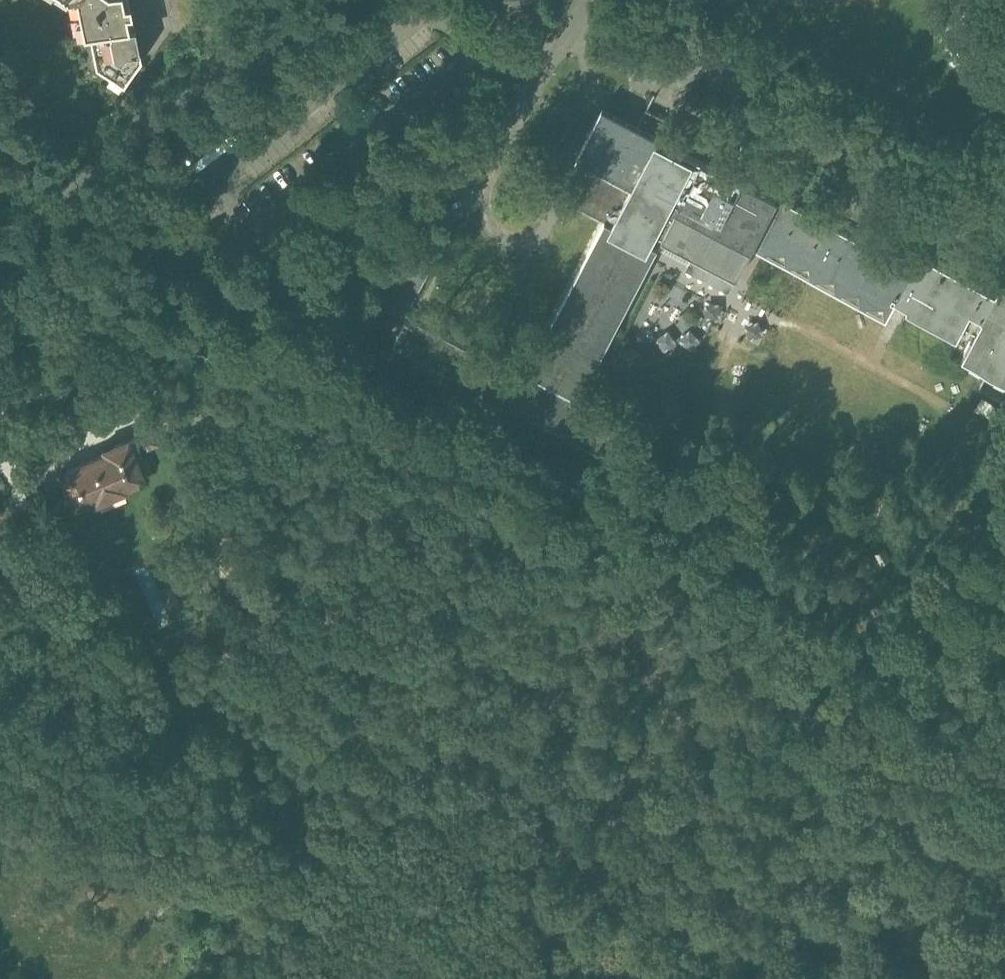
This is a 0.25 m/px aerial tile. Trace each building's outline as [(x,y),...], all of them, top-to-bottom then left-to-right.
[(140,56),(128,0),(75,0),(83,35),(88,34),(95,65),(122,83),(140,56)] [(524,15),(532,0),(497,0),(524,15)] [(395,341),(602,448),(616,421),(571,397),(574,394),(580,397),(584,391),(659,247),(689,263),(686,269),(729,291),(738,275),(738,276),(745,262),(752,248),(763,254),(771,239),(895,304),(896,302),(908,308),(907,311),(958,337),(971,312),(984,318),(963,357),(1004,379),(1004,281),(1004,280),(997,293),(921,254),(913,268),(604,107),(578,157),(593,165),(572,204),(605,221),(528,369),(535,373),(533,377),(419,318),(416,323),(407,318),(395,341)] [(151,430),(142,434),(148,447),(157,443),(151,430)] [(141,477),(131,454),(140,450),(135,437),(105,450),(106,453),(61,473),(75,506),(94,497),(95,500),(123,488),(122,486),(141,477)] [(205,546),(198,548),(203,559),(210,556),(205,546)]
